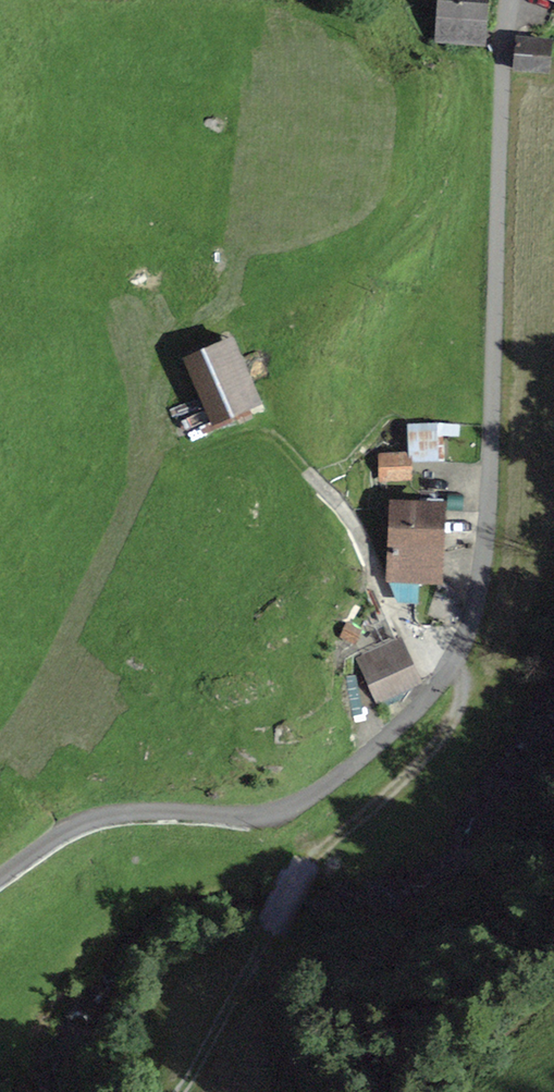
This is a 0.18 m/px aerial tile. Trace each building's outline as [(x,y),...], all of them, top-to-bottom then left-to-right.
[(487,0),(437,0),(434,41),(484,45),(487,0)] [(551,74),(553,39),(517,37),(515,72),(551,74)] [(261,402),(231,335),(182,356),(211,424),(261,402)] [(378,482),(412,480),(411,451),(377,453),(378,482)] [(443,583),(446,501),(388,498),(385,581),(443,583)] [(357,659),(378,701),(420,679),(399,638),(357,659)]
